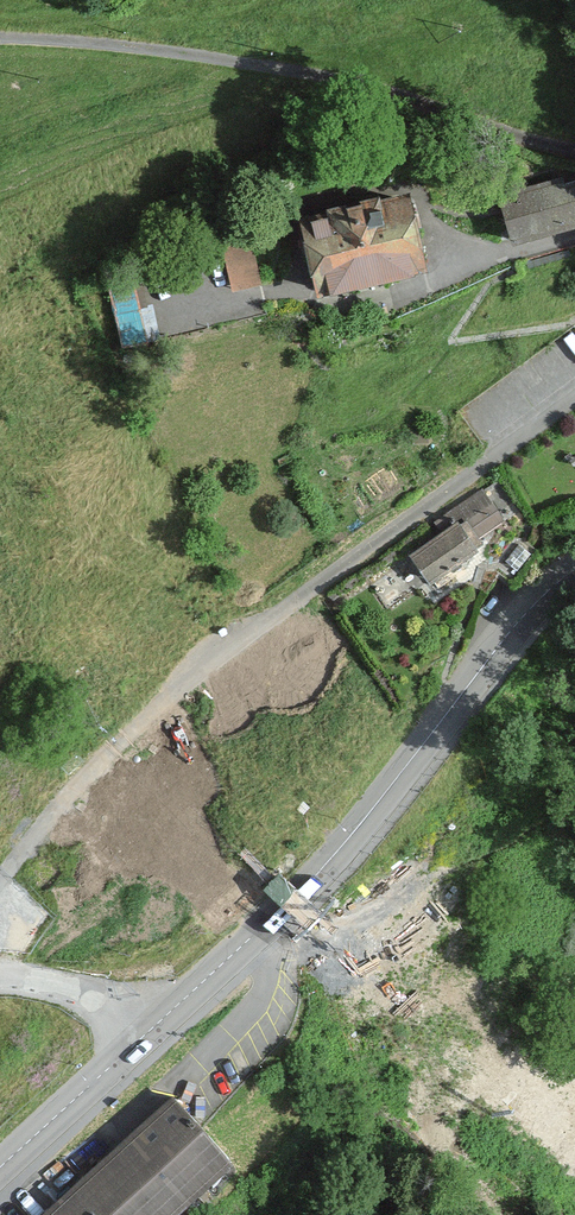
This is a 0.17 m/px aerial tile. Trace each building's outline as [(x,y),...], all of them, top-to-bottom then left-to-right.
[(507,201),(517,239),(574,223),(574,183),(507,201)] [(402,195),(299,219),(316,291),(418,268),(402,195)] [(226,242),(230,287),(259,284),(255,240),(226,242)] [(136,271),(109,277),(121,341),(148,336),(136,271)] [(508,527),(490,502),(468,517),(415,553),(433,578),(508,527)] [(171,1110),(55,1214),(182,1214),(229,1173),(171,1110)]
